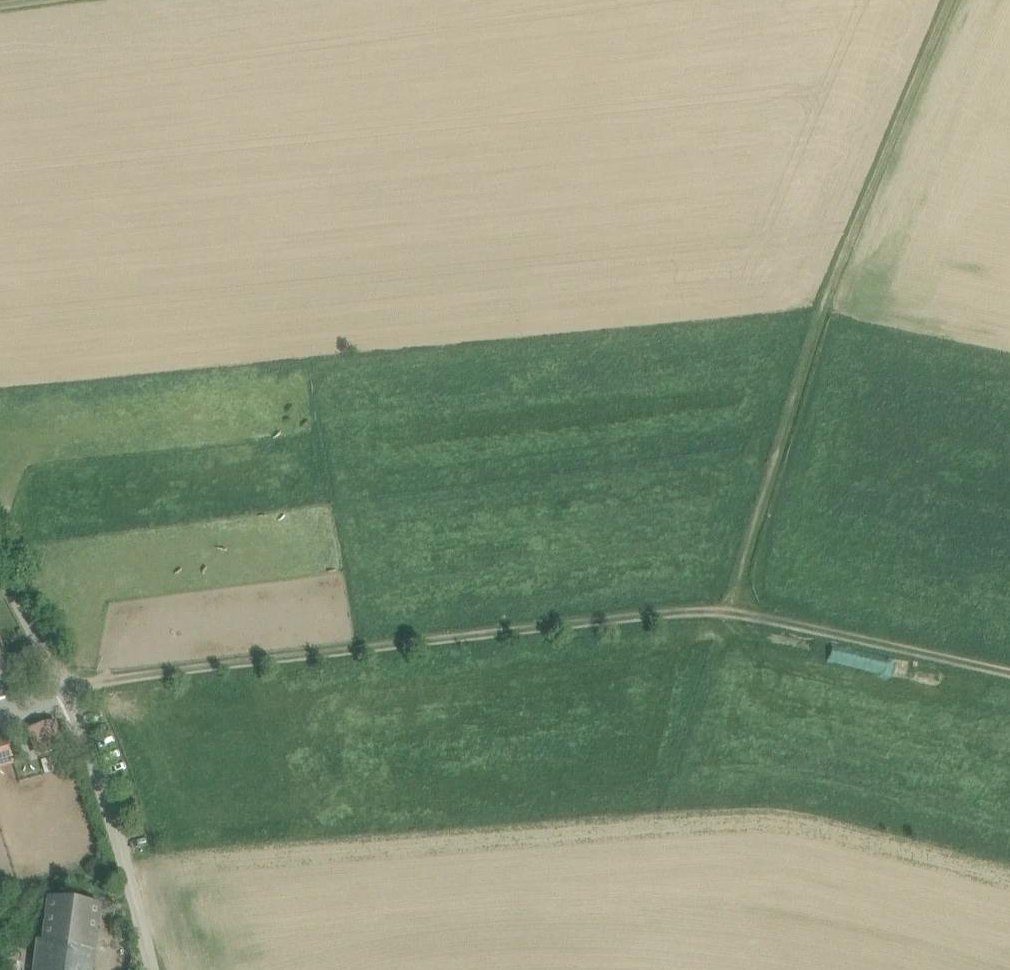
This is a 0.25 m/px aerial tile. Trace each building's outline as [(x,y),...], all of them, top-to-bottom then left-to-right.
[(0,736),(0,767),(14,763),(5,734),(0,736)] [(100,904),(47,897),(41,940),(95,947),(100,904)] [(38,940),(34,969),(92,969),(95,947),(41,940),(38,940)]
